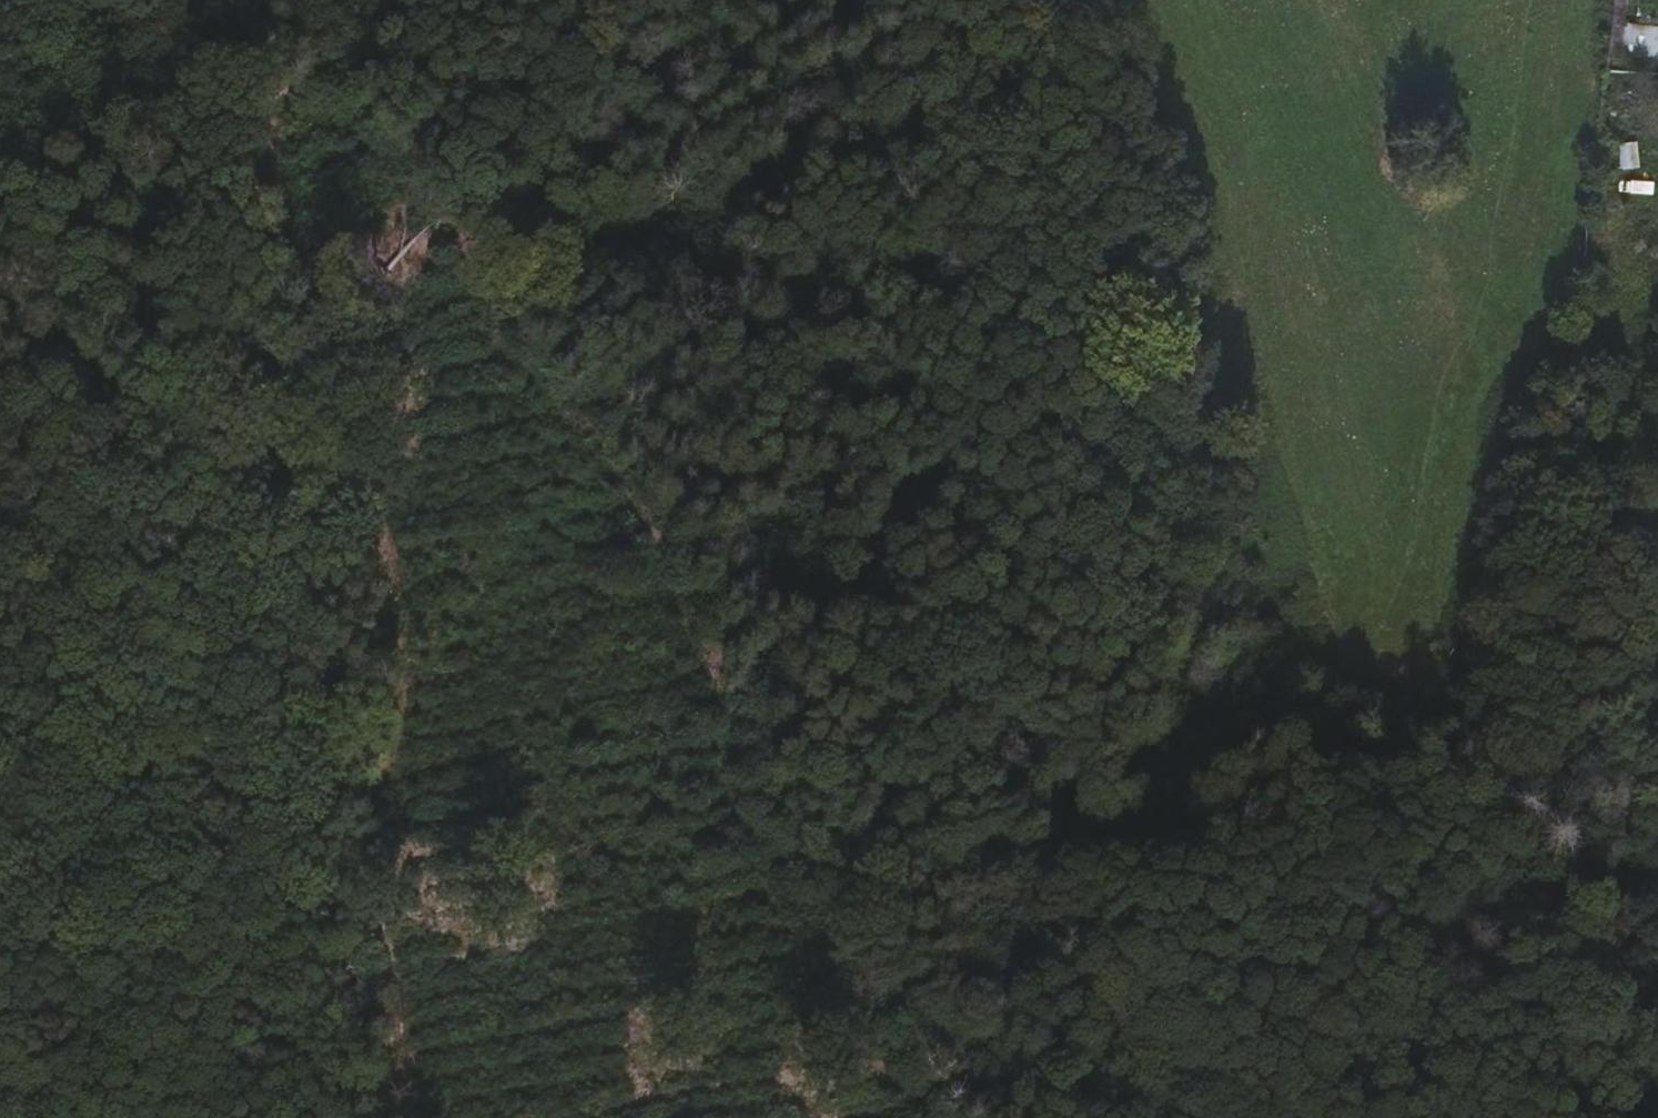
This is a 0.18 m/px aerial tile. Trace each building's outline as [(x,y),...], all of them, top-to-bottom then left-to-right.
[(1634,0),(1623,0),(1618,39),(1630,40),(1634,0)]
